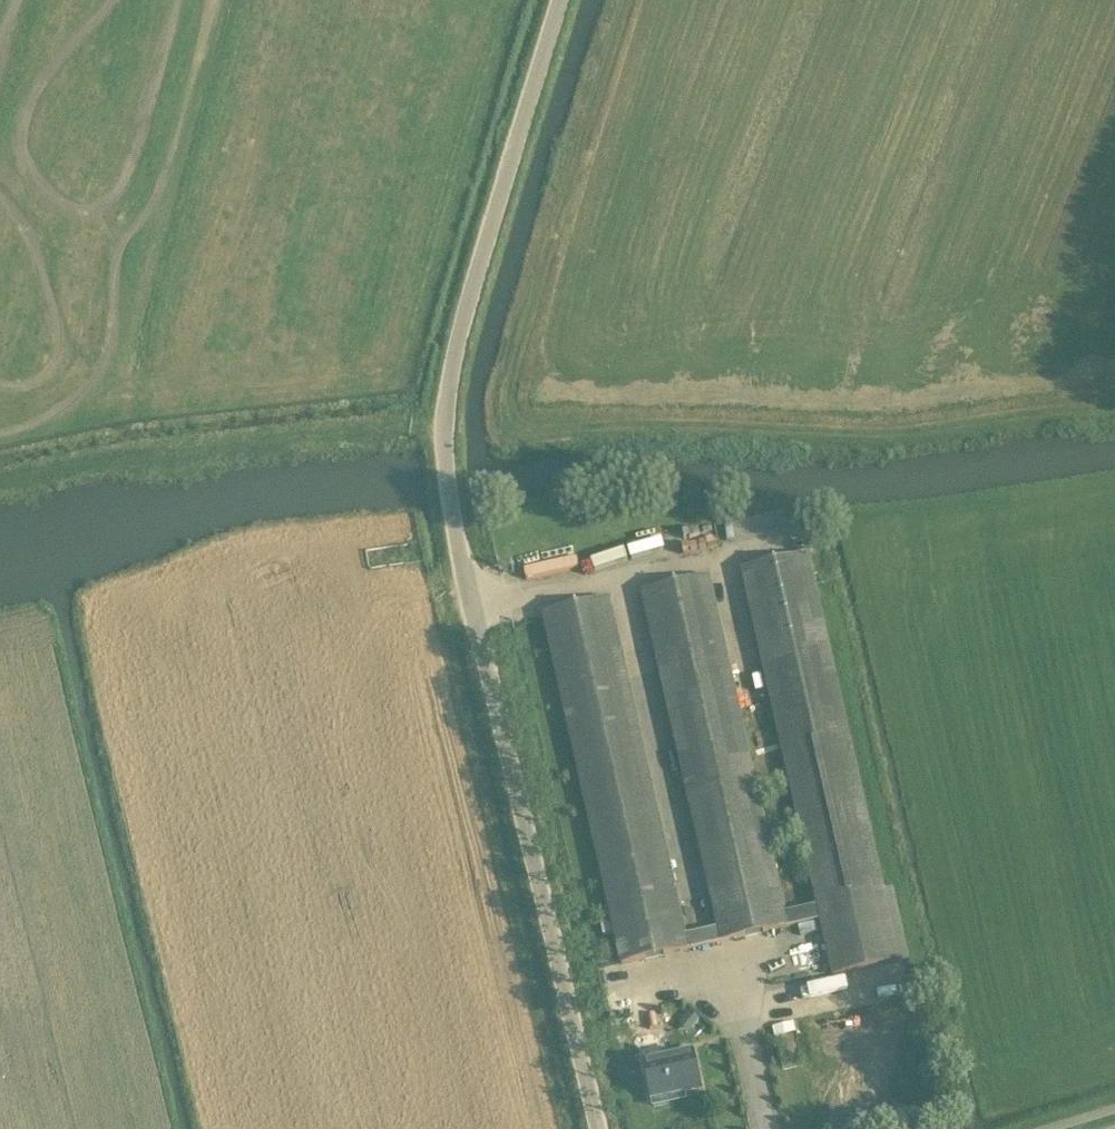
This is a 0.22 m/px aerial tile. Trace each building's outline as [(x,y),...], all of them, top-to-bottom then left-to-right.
[(680,535),(682,550),(716,544),(714,530),(680,535)] [(523,562),(528,580),(580,567),(575,549),(523,562)] [(587,564),(591,576),(634,562),(631,550),(587,564)] [(790,927),(806,924),(819,921),(831,978),(909,959),(893,889),(885,891),(810,554),(739,571),(815,907),(787,913),(710,577),(640,592),(715,929),(687,935),(610,599),(540,615),(620,965),(690,950),(718,942),(718,943),(790,927)] [(681,1019),(690,1027),(700,1017),(690,1009),(681,1019)] [(775,1036),(794,1031),(792,1021),(772,1026),(775,1036)] [(701,1091),(693,1051),(643,1061),(652,1102),(701,1091)]
